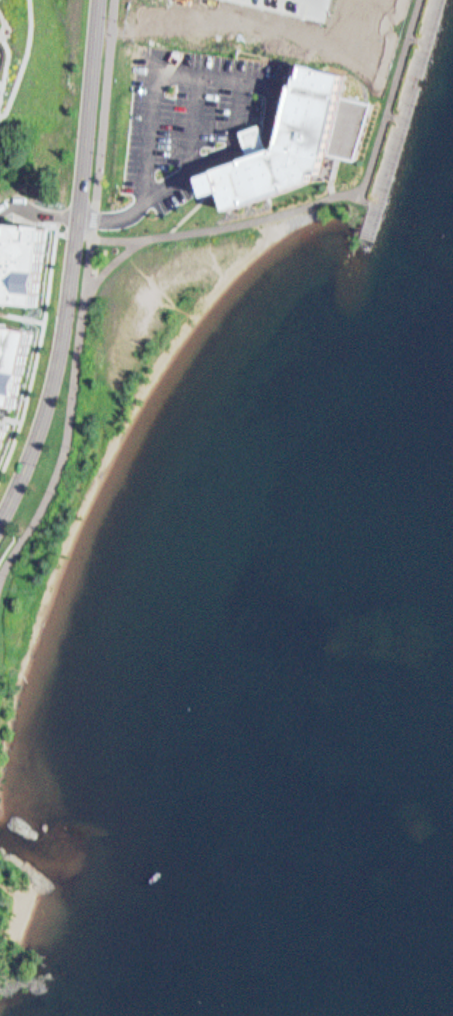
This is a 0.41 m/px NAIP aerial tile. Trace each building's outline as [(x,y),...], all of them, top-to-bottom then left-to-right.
[(9,50),(0,98),(0,48),(9,50)] [(306,64),(350,73),(345,96),(378,102),(366,161),(333,154),(328,181),(315,178),(236,209),(230,193),(222,171),(289,146),(306,64)]
